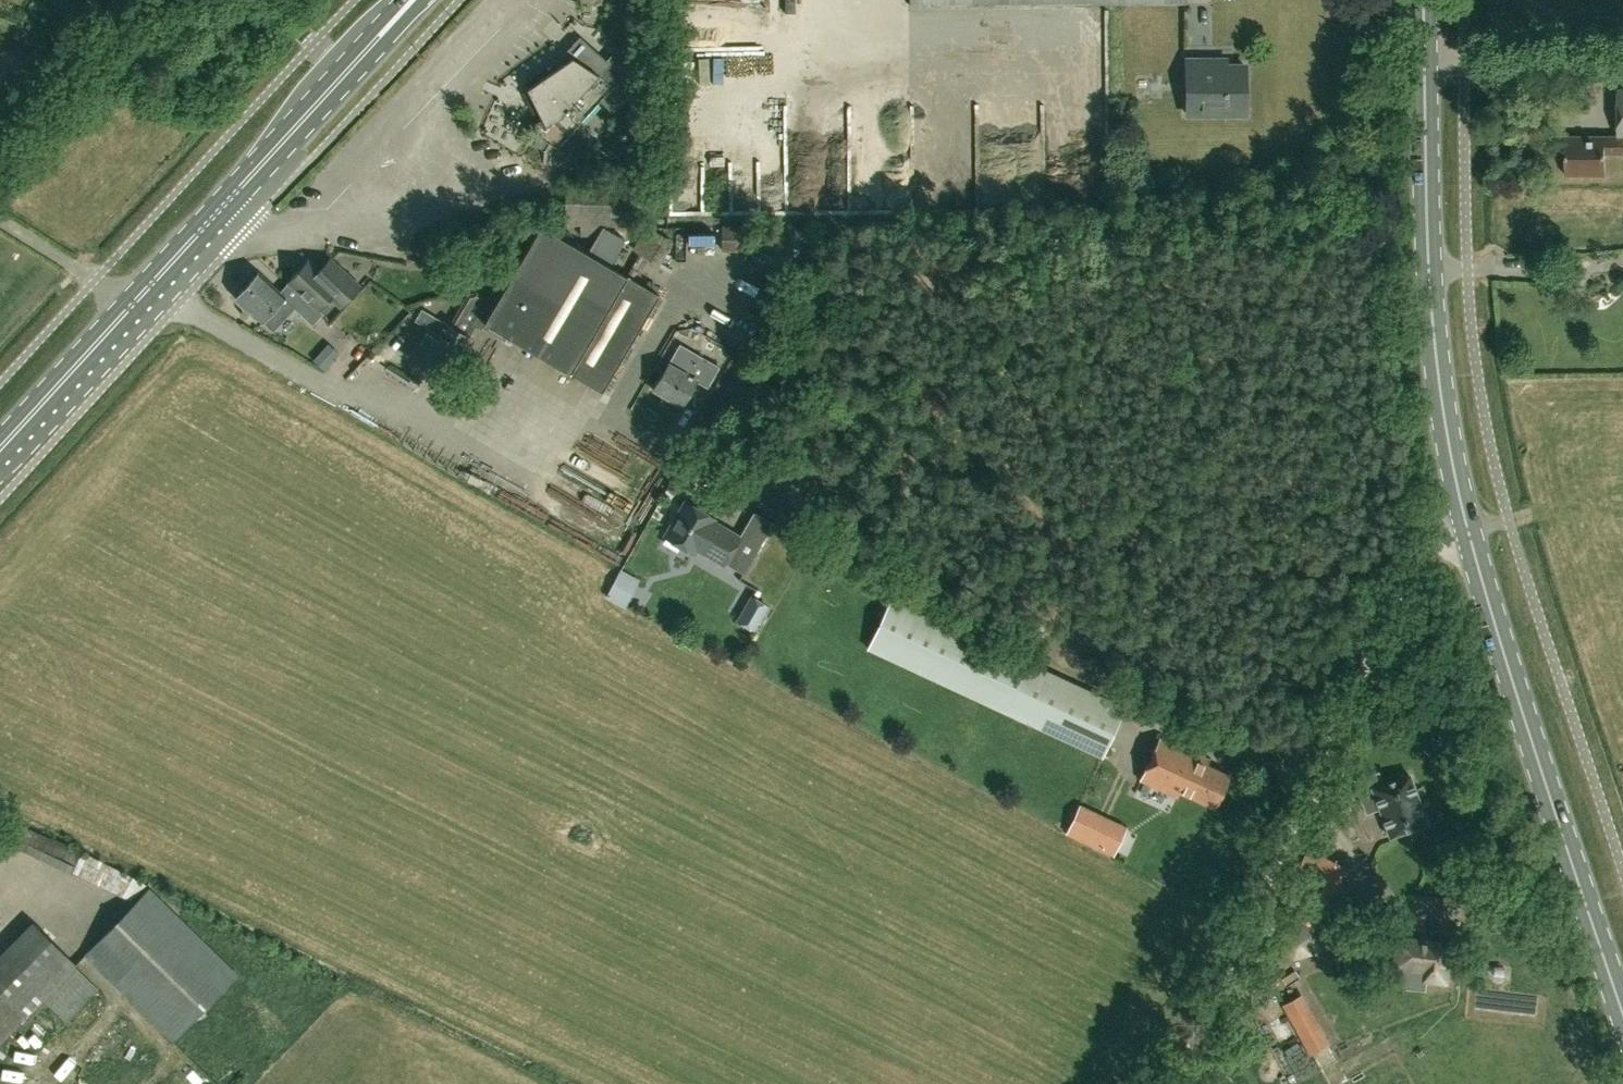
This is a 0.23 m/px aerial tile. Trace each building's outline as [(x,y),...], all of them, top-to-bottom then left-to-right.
[(564,56),(570,61),(530,88),(541,118),(529,130),(537,135),(533,144),(544,150),(548,141),(557,147),(600,100),(613,112),(643,80),(629,67),(623,74),(580,37),(564,56)] [(1187,114),(1245,114),(1245,61),(1228,61),(1227,55),(1186,55),(1187,114)] [(1619,136),(1566,136),(1566,175),(1606,175),(1606,153),(1622,153),(1622,136),(1619,136)] [(566,224),(633,226),(634,181),(567,180),(566,224)] [(660,296),(541,226),(502,292),(495,287),(474,323),(505,341),(508,338),(602,393),(660,296)] [(674,242),(649,227),(633,253),(658,268),(674,242)] [(308,262),(291,282),(321,310),(331,298),(342,308),(361,287),(343,271),(332,283),(308,262)] [(325,313),(321,310),(291,282),(281,294),(257,273),(235,299),(263,324),(265,321),(276,331),(296,308),(314,325),(325,313)] [(708,308),(703,318),(723,329),(728,319),(708,308)] [(635,346),(649,352),(659,328),(644,322),(635,346)] [(428,328),(410,358),(441,376),(458,348),(465,352),(473,340),(443,323),(437,334),(428,328)] [(720,367),(681,345),(654,390),(683,407),(697,381),(708,387),(720,367)] [(722,567),(724,563),(744,575),(774,523),(753,511),(739,536),(713,521),(714,519),(684,502),(664,537),(694,554),(695,552),(722,567)] [(616,565),(600,592),(619,603),(635,576),(616,565)] [(1127,709),(1034,662),(896,593),(871,642),(1103,757),(1127,709)] [(764,611),(749,601),(734,623),(749,633),(764,611)] [(1181,793),(1215,809),(1230,778),(1207,767),(1210,761),(1161,738),(1141,782),(1178,799),(1181,793)] [(1378,771),(1354,780),(1366,813),(1380,808),(1389,834),(1390,837),(1392,836),(1392,835),(1425,824),(1427,823),(1426,821),(1410,777),(1409,774),(1407,775),(1407,776),(1383,784),(1378,771)] [(1067,834),(1099,848),(1112,820),(1080,805),(1067,834)] [(5,842),(132,901),(148,885),(14,823),(5,842)] [(1319,856),(1298,909),(1304,912),(1300,923),(1281,929),(1280,948),(1297,959),(1313,952),(1318,935),(1346,867),(1319,856)] [(86,956),(173,1041),(237,975),(150,890),(86,956)] [(0,959),(0,1044),(43,1000),(67,1022),(98,989),(35,924),(0,959)] [(1424,981),(1447,984),(1451,943),(1399,938),(1396,968),(1425,971),(1424,981)] [(1281,1004),(1300,1040),(1321,1029),(1302,993),(1281,1004)] [(23,1041),(45,1061),(68,1036),(46,1017),(23,1041)] [(194,1054),(212,1072),(231,1054),(213,1036),(194,1054)] [(60,1073),(75,1062),(66,1049),(51,1060),(60,1073)] [(1307,1052),(1297,1058),(1305,1073),(1315,1067),(1307,1052)] [(13,1082),(18,1070),(0,1062),(0,1076),(13,1082)] [(143,1070),(132,1063),(121,1078),(129,1083),(133,1083),(143,1070)] [(224,1083),(209,1070),(196,1083),(224,1083)]
